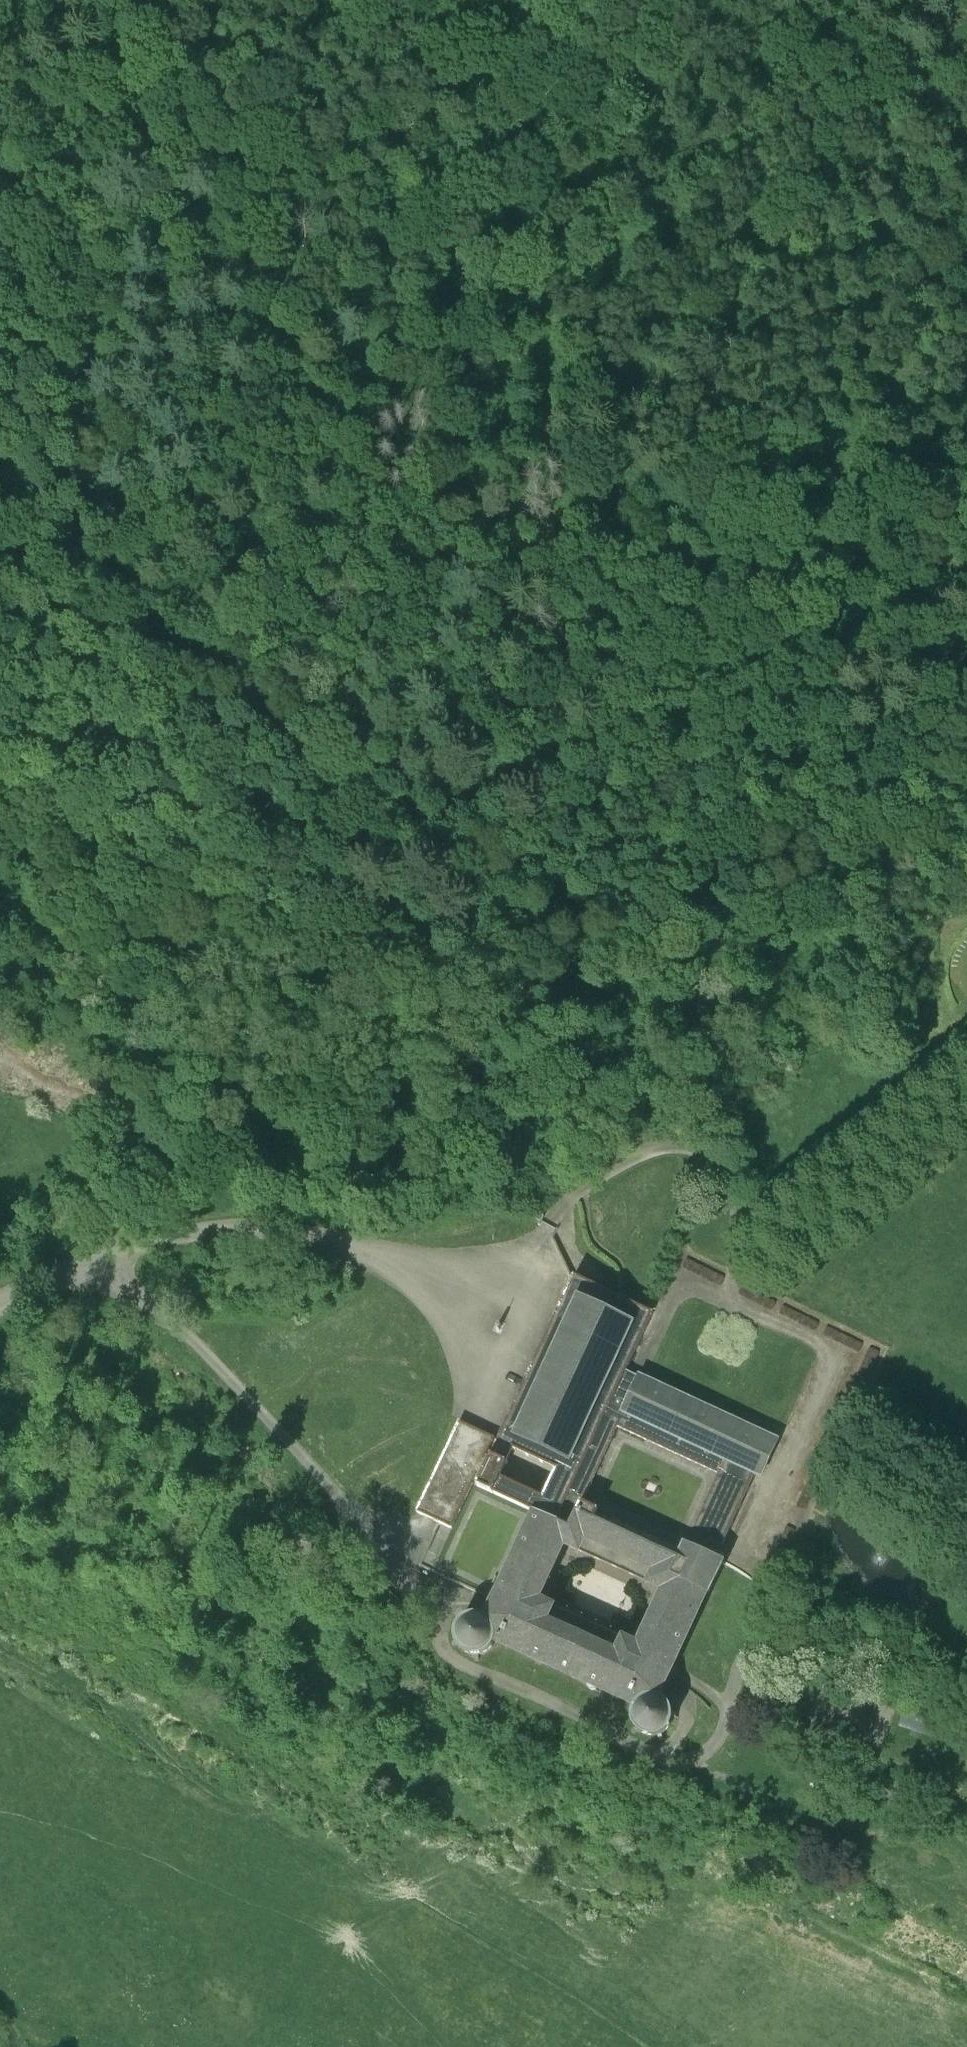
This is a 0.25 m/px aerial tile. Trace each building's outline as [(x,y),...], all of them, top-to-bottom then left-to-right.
[(575,1276),(575,1275),(573,1278),(572,1280),(505,1427),(582,1462),(556,1521),(535,1511),(495,1598),(494,1600),(486,1618),(483,1617),(479,1616),(476,1615),(473,1616),(469,1616),(467,1617),(464,1620),(461,1622),(459,1625),(458,1627),(457,1630),(456,1633),(456,1635),(457,1640),(459,1643),(461,1647),(463,1649),(465,1651),(468,1652),(471,1653),(474,1654),(477,1654),(481,1653),(483,1652),(486,1651),(489,1649),(491,1646),(493,1643),(637,1707),(636,1708),(635,1711),(635,1714),(635,1718),(635,1721),(636,1724),(638,1728),(640,1730),(642,1732),(645,1733),(647,1734),(650,1735),(654,1736),(656,1735),(659,1735),(662,1734),(665,1732),(669,1728),(671,1724),(672,1722),(673,1719),(673,1716),(673,1712),(671,1708),(669,1704),(666,1701),(663,1699),(660,1698),(669,1679),(709,1592),(724,1561),(718,1558),(687,1544),(680,1559),(608,1526),(613,1516),(583,1502),(618,1425),(719,1473),(725,1460),(762,1476),(779,1439),(639,1374),(639,1376),(626,1369),(653,1311),(575,1276)] [(478,1485),(491,1458),(489,1457),(487,1456),(488,1453),(452,1437),(452,1438),(417,1513),(437,1522),(451,1528),(453,1529),(474,1483),(478,1485)] [(846,1711),(890,1732),(900,1711),(856,1690),(846,1711)] [(908,1701),(901,1725),(963,1746),(966,1733),(966,1723),(908,1701)]
